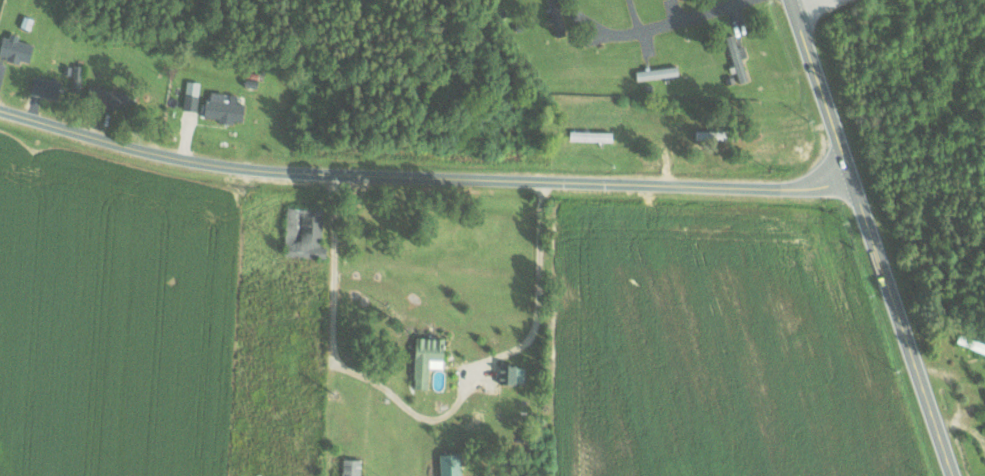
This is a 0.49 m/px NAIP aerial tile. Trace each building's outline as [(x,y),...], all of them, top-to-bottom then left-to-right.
[(5,56),(4,59),(28,64),(32,43),(16,40),(17,35),(3,32),(0,50),(0,55),(5,56)] [(738,83),(747,80),(741,57),(746,56),(743,45),(737,47),(733,35),(725,37),(738,83)] [(81,90),(81,64),(71,64),(71,90),(81,90)] [(636,70),(636,79),(666,78),(666,69),(636,70)] [(30,94),(57,98),(60,80),(32,76),(30,94)] [(132,96),(98,84),(94,94),(102,97),(100,104),(126,113),(132,96)] [(244,103),(235,102),(236,95),(226,93),(208,91),(204,118),(241,123),(244,103)] [(322,209),(285,207),(283,257),(325,259),(325,247),(320,246),(322,209)] [(970,337),(966,345),(984,354),(984,345),(970,337)] [(427,389),(428,361),(443,361),(443,339),(414,338),(412,388),(427,389)] [(503,370),(498,370),(498,384),(524,384),(523,366),(503,367),(503,370)] [(440,475),(459,475),(459,454),(439,454),(440,475)] [(342,459),(341,475),(360,475),(360,460),(342,459)]
